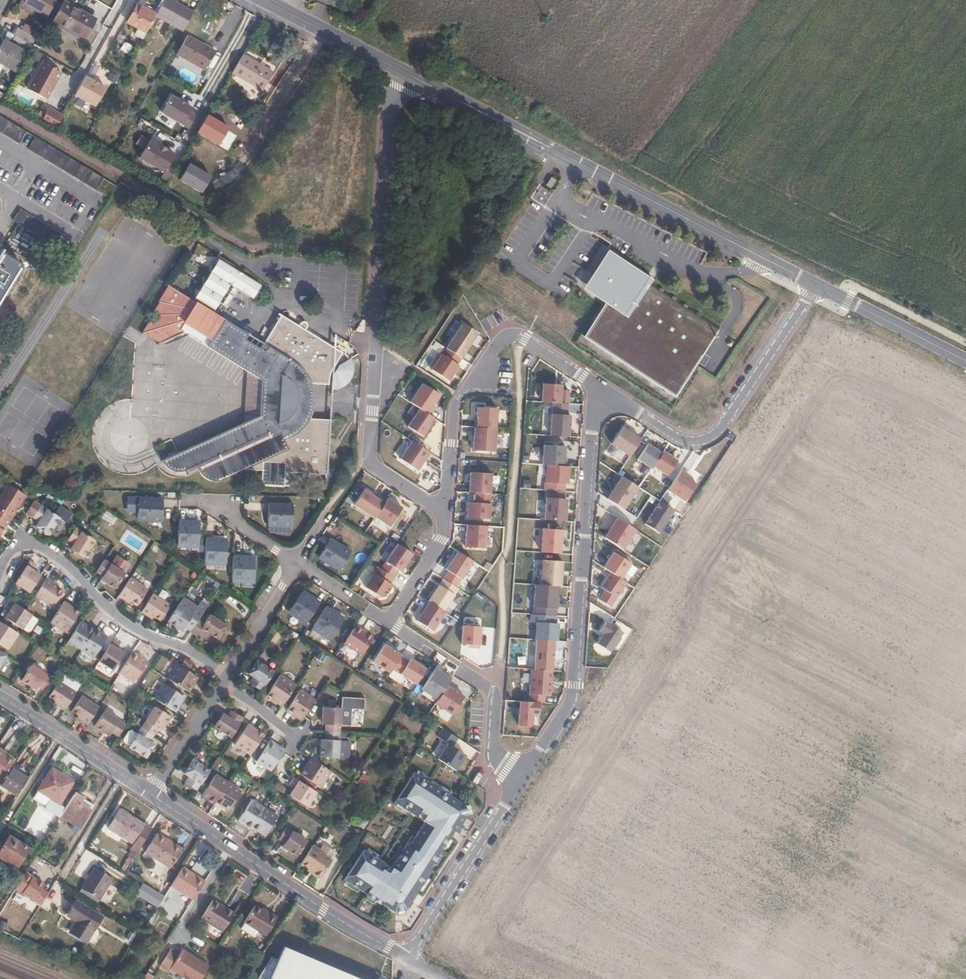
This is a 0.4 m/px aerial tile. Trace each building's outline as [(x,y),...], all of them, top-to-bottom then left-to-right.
[(17,6),(30,13),(33,9),(47,17),(56,0),(20,0),(17,6)] [(155,17),(154,18),(183,34),(194,14),(166,0),(164,0),(155,17)] [(94,20),(63,3),(52,23),(61,28),(62,27),(84,39),(94,20)] [(145,33),(154,18),(155,17),(137,6),(127,23),(145,33)] [(38,32),(24,24),(21,31),(35,38),(38,32)] [(84,39),(62,27),(61,28),(83,40),(84,39)] [(21,31),(17,28),(14,35),(31,45),(35,38),(21,31)] [(215,54),(187,39),(177,58),(204,72),(205,70),(215,54)] [(3,41),(0,46),(0,64),(4,66),(16,73),(27,54),(3,41)] [(269,70),(238,54),(229,73),(259,90),(269,70)] [(33,87),(52,98),(67,72),(47,61),(33,87)] [(216,77),(205,70),(204,72),(201,78),(211,85),(216,77)] [(110,86),(90,74),(78,96),(99,108),(110,86)] [(196,105),(175,94),(165,112),(186,124),(196,105)] [(60,116),(46,109),(40,120),(53,128),(60,116)] [(0,118),(0,134),(18,144),(25,133),(0,118)] [(238,139),(210,125),(199,144),(227,160),(238,139)] [(103,180),(34,138),(27,150),(96,191),(103,180)] [(178,153),(154,139),(142,158),(168,172),(178,153)] [(218,171),(190,157),(179,176),(207,192),(218,171)] [(557,178),(553,175),(548,183),(552,186),(557,178)] [(67,242),(21,214),(14,226),(60,254),(67,242)] [(676,394),(722,325),(655,281),(653,280),(607,248),(583,287),(608,301),(586,335),(676,394)] [(1,255),(0,256),(0,300),(20,266),(1,255)] [(238,265),(224,257),(220,263),(215,263),(215,272),(211,276),(207,277),(206,284),(203,290),(199,290),(193,298),(215,312),(233,284),(242,271),(236,267),(238,265)] [(246,273),(242,271),(233,284),(237,287),(246,273)] [(264,285),(246,273),(237,287),(234,291),(238,294),(241,290),(255,298),(259,293),(264,294),(264,285)] [(193,298),(171,284),(162,300),(163,301),(155,313),(156,313),(145,332),(162,342),(174,337),(179,328),(251,372),(263,380),(262,416),(247,423),(164,460),(168,467),(175,470),(181,471),(191,469),(192,474),(201,472),(204,475),(209,479),(213,480),(219,480),(226,478),(248,470),(264,470),(266,448),(271,448),(271,446),(280,446),(281,443),(287,443),(285,472),(287,472),(292,472),(328,474),(332,420),(312,418),(299,417),(301,405),(302,396),(300,382),(315,383),(330,383),(332,377),(333,371),(339,361),(345,353),(283,316),(263,349),(248,340),(252,334),(215,312),(193,298)] [(236,297),(232,294),(226,305),(230,307),(236,297)] [(478,332),(462,321),(446,346),(462,356),(472,341),(478,332)] [(443,351),(441,350),(430,367),(449,378),(456,369),(460,363),(458,362),(462,356),(446,346),(443,351)] [(262,416),(263,380),(251,372),(247,423),(262,416)] [(562,382),(543,381),(542,399),(561,400),(562,389),(562,382)] [(318,405),(318,400),(318,395),(316,388),(315,383),(300,382),(302,396),(301,405),(299,417),(312,418),(314,416),(316,410),(318,405)] [(437,401),(442,394),(426,384),(414,403),(424,409),(432,414),(437,407),(434,406),(437,401)] [(570,389),(562,389),(561,400),(569,401),(570,389)] [(497,428),(499,407),(479,406),(479,410),(479,413),(480,413),(479,418),(476,418),(475,426),(476,426),(497,428)] [(437,418),(432,414),(424,409),(412,427),(425,436),(431,426),(437,418)] [(551,412),(550,433),(569,434),(570,424),(571,413),(551,412)] [(630,453),(640,437),(622,425),(612,442),(630,453)] [(496,450),(497,428),(476,426),(475,437),(474,449),(496,450)] [(424,459),(429,450),(412,439),(400,456),(418,468),(424,459)] [(662,450),(648,441),(638,457),(653,466),(654,464),(662,450)] [(546,463),(564,464),(565,444),(544,442),(542,463),(546,463)] [(285,472),(287,443),(281,443),(280,446),(271,446),(271,448),(266,448),(264,470),(263,485),(286,487),(287,472),(285,472)] [(671,452),(664,448),(662,450),(654,464),(668,473),(678,457),(671,452)] [(192,474),(191,469),(181,471),(175,470),(168,467),(164,460),(162,462),(158,463),(159,466),(163,470),(167,473),(170,475),(174,477),(179,477),(184,477),(187,476),(192,474)] [(545,480),(568,482),(569,464),(564,464),(546,463),(545,480)] [(687,471),(681,467),(668,487),(684,499),(696,482),(691,474),(687,471)] [(492,492),(493,472),(471,471),(471,479),(470,491),(477,491),(492,492)] [(638,485),(622,474),(608,496),(624,507),(638,485)] [(0,497),(0,512),(10,518),(15,512),(13,511),(15,508),(17,509),(24,497),(7,486),(0,497)] [(392,525),(404,506),(395,501),(389,497),(388,499),(381,494),(380,497),(372,492),(366,488),(356,503),(376,517),(377,515),(392,525)] [(492,492),(477,491),(477,501),(470,501),(469,516),(491,518),(492,492)] [(546,495),(544,518),(566,519),(567,509),(567,497),(546,495)] [(164,520),(165,508),(161,508),(161,500),(141,499),(140,519),(164,520)] [(26,514),(33,518),(41,506),(34,502),(26,514)] [(674,511),(660,502),(646,524),(660,533),(674,511)] [(294,526),(295,505),(275,505),(275,512),(271,512),(270,525),(294,526)] [(41,506),(33,518),(40,522),(37,528),(50,536),(61,518),(41,506)] [(10,518),(0,512),(0,535),(10,518)] [(612,527),(605,538),(623,550),(636,531),(617,519),(612,527)] [(197,522),(181,521),(179,545),(200,546),(201,525),(197,524),(197,522)] [(489,525),(469,523),(468,534),(468,546),(487,547),(489,525)] [(97,541),(76,528),(68,541),(75,545),(72,549),(86,558),(97,541)] [(562,530),(542,528),(540,553),(561,554),(562,539),(562,530)] [(224,539),(208,538),(206,562),(227,563),(228,542),(224,541),(224,539)] [(352,552),(335,541),(331,547),(327,545),(320,557),(341,569),(352,552)] [(410,561),(415,554),(400,543),(388,561),(403,571),(410,561)] [(631,561),(613,549),(609,557),(604,565),(622,576),(631,561)] [(458,586),(475,560),(460,550),(453,560),(448,568),(450,570),(445,578),(458,586)] [(252,556),(235,555),(234,580),(254,581),(256,559),(251,559),(252,556)] [(563,558),(542,557),(540,585),(557,586),(561,586),(562,572),(563,558)] [(126,574),(105,560),(97,572),(104,576),(101,580),(117,589),(126,574)] [(36,565),(30,561),(16,583),(31,592),(42,575),(34,570),(36,565)] [(626,580),(611,571),(605,580),(601,586),(606,589),(617,596),(626,580)] [(389,591),(393,585),(375,573),(366,587),(382,597),(386,596),(389,591)] [(60,585),(48,577),(36,597),(54,608),(65,591),(58,587),(60,585)] [(149,589),(132,578),(121,595),(132,602),(133,601),(140,604),(149,589)] [(458,586),(445,578),(437,591),(430,601),(446,611),(460,588),(458,586)] [(540,585),(535,585),(533,613),(556,614),(557,596),(557,586),(540,585)] [(617,596),(606,589),(600,599),(611,606),(617,596)] [(172,605),(154,593),(143,611),(154,618),(155,615),(162,620),(172,605)] [(313,597),(307,593),(306,596),(302,593),(290,611),(308,623),(321,603),(313,597)] [(193,631),(201,619),(194,615),(200,607),(185,598),(169,622),(184,630),(186,627),(193,631)] [(27,611),(11,600),(6,608),(10,611),(5,619),(23,631),(24,630),(33,615),(27,611)] [(75,606),(66,600),(52,622),(68,632),(81,612),(74,608),(75,606)] [(446,611),(430,601),(425,608),(426,609),(423,614),(419,620),(435,631),(447,612),(446,611)] [(332,610),(327,607),(314,627),(331,638),(343,620),(340,618),(341,616),(332,610)] [(201,619),(193,631),(192,632),(198,635),(203,627),(220,639),(229,624),(211,613),(206,622),(201,619)] [(535,620),(557,621),(557,614),(556,614),(533,613),(531,613),(530,620),(535,620)] [(39,619),(33,615),(24,630),(28,632),(32,631),(39,619)] [(70,640),(83,649),(96,628),(82,620),(70,640)] [(557,621),(536,620),(534,638),(536,638),(555,639),(557,639),(558,633),(558,621),(557,621)] [(0,621),(0,646),(7,650),(18,633),(0,621)] [(624,632),(607,621),(600,631),(604,634),(598,643),(612,652),(624,632)] [(481,625),(462,623),(461,642),(480,644),(481,625)] [(362,655),(374,637),(356,625),(344,643),(362,655)] [(96,628),(83,649),(95,656),(109,634),(97,627),(96,628)] [(123,642),(116,638),(101,660),(115,669),(127,651),(120,646),(123,642)] [(536,638),(534,669),(553,669),(555,639),(536,638)] [(392,672),(403,655),(394,649),(386,644),(375,661),(392,672)] [(150,659),(135,650),(121,672),(136,681),(150,659)] [(418,684),(428,668),(418,662),(413,658),(403,673),(418,684)] [(276,671),(259,659),(250,673),(255,676),(251,683),(263,690),(276,671)] [(200,677),(179,664),(169,678),(190,692),(200,677)] [(53,678),(32,665),(21,682),(35,690),(38,686),(45,691),(53,678)] [(440,669),(436,666),(421,688),(437,698),(447,684),(452,677),(440,669)] [(534,669),(530,669),(529,692),(530,693),(545,694),(551,694),(552,682),(553,669),(534,669)] [(276,700),(284,705),(298,684),(280,673),(267,693),(277,699),(276,700)] [(77,692),(58,680),(49,695),(55,699),(53,702),(66,710),(77,692)] [(187,697),(166,684),(156,698),(178,712),(187,697)] [(454,688),(447,684),(437,698),(435,703),(452,713),(465,694),(454,688)] [(317,698),(301,688),(287,710),(303,720),(317,698)] [(530,693),(530,700),(539,701),(544,702),(545,694),(530,693)] [(100,707),(83,696),(73,711),(79,715),(77,717),(89,725),(100,707)] [(530,700),(519,699),(519,710),(518,723),(533,724),(533,713),(539,714),(539,701),(530,700)] [(158,705),(144,726),(156,734),(160,728),(164,730),(173,715),(158,705)] [(326,731),(341,732),(342,707),(323,707),(322,725),(327,725),(326,731)] [(245,718),(232,709),(229,715),(224,713),(215,727),(233,737),(245,718)] [(128,724),(106,711),(97,726),(112,735),(113,732),(120,736),(128,724)] [(266,732),(256,727),(257,725),(251,721),(236,743),(253,753),(266,732)] [(156,734),(144,726),(139,733),(132,745),(131,746),(149,757),(157,745),(151,741),(156,734)] [(462,761),(467,753),(455,745),(459,738),(442,727),(436,736),(442,739),(432,755),(456,771),(462,761)] [(139,733),(134,730),(131,730),(126,738),(126,741),(132,745),(139,733)] [(341,732),(326,731),(326,739),(321,739),(321,756),(340,757),(341,732)] [(287,748),(272,738),(259,759),(274,768),(287,748)] [(11,757),(13,755),(4,750),(4,748),(0,745),(0,775),(11,757)] [(332,770),(311,756),(306,763),(310,765),(304,775),(321,787),(332,770)] [(11,757),(0,775),(0,786),(16,796),(32,770),(11,757)] [(211,772),(194,761),(185,775),(189,777),(185,783),(198,791),(211,772)] [(78,775),(59,764),(57,767),(76,779),(78,775)] [(57,767),(54,765),(40,787),(63,801),(76,779),(57,767)] [(465,804),(413,771),(344,877),(394,912),(406,910),(446,848),(468,814),(465,804)] [(217,803),(218,801),(231,810),(244,790),(218,773),(205,795),(217,803)] [(290,793),(309,804),(318,790),(296,775),(291,782),(295,785),(290,793)] [(84,799),(74,793),(61,815),(74,824),(71,829),(77,832),(80,827),(82,828),(93,810),(81,803),(84,799)] [(281,814),(254,798),(240,820),(253,828),(255,825),(269,834),(281,814)] [(95,806),(84,799),(81,803),(93,810),(95,806)] [(153,830),(122,810),(110,828),(134,843),(131,848),(139,853),(153,830)] [(309,840),(287,826),(280,838),(287,842),(285,845),(300,855),(309,840)] [(11,832),(4,843),(0,850),(0,852),(18,864),(30,845),(11,832)] [(185,850),(159,834),(146,854),(172,870),(185,850)] [(311,867),(317,870),(316,873),(323,877),(335,858),(322,850),(324,848),(316,844),(304,862),(311,867)] [(0,852),(0,856),(16,867),(18,864),(0,852)] [(35,873),(28,868),(17,885),(44,902),(51,890),(45,886),(47,881),(36,874),(35,873)] [(114,879),(96,868),(83,889),(102,900),(114,879)] [(205,882),(184,869),(172,887),(193,900),(205,882)] [(164,896),(143,883),(137,894),(157,907),(164,896)] [(79,901),(76,900),(67,914),(69,916),(79,901)] [(104,917),(79,901),(69,916),(79,922),(72,932),(88,942),(104,917)] [(235,914),(214,901),(202,919),(224,932),(235,914)] [(266,912),(257,906),(241,930),(255,939),(260,931),(267,935),(279,916),(268,910),(266,912)] [(288,946),(282,959),(276,956),(261,978),(365,978),(288,946)] [(171,949),(160,967),(168,971),(170,968),(172,969),(188,978),(203,978),(210,968),(183,951),(181,954),(171,949)]
